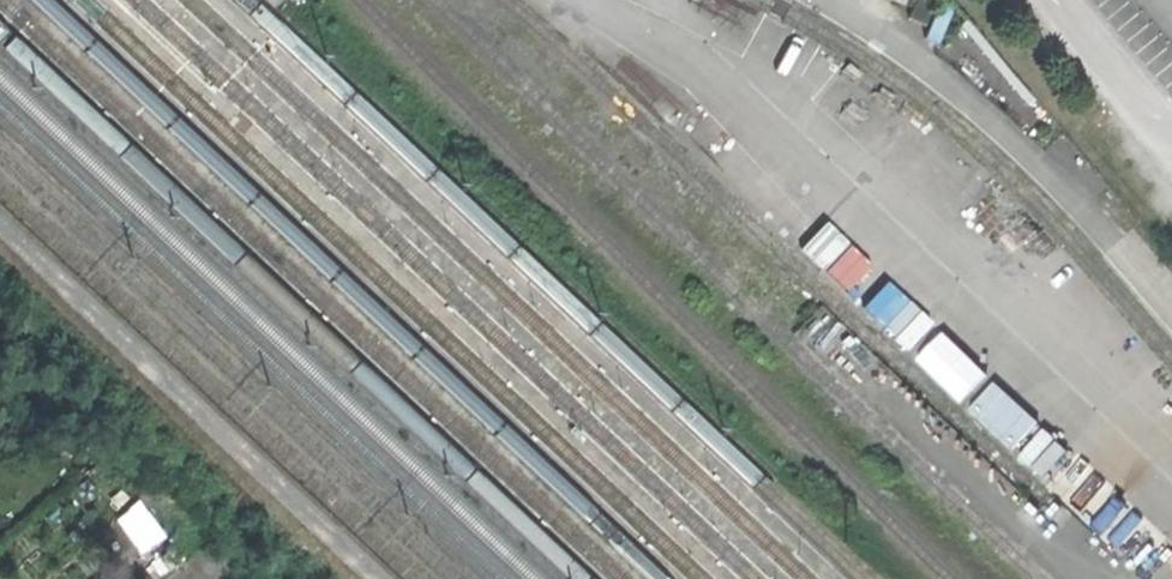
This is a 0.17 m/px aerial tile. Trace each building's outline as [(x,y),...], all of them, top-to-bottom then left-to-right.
[(934,0),(915,0),(907,18),(924,25),(934,0)]
